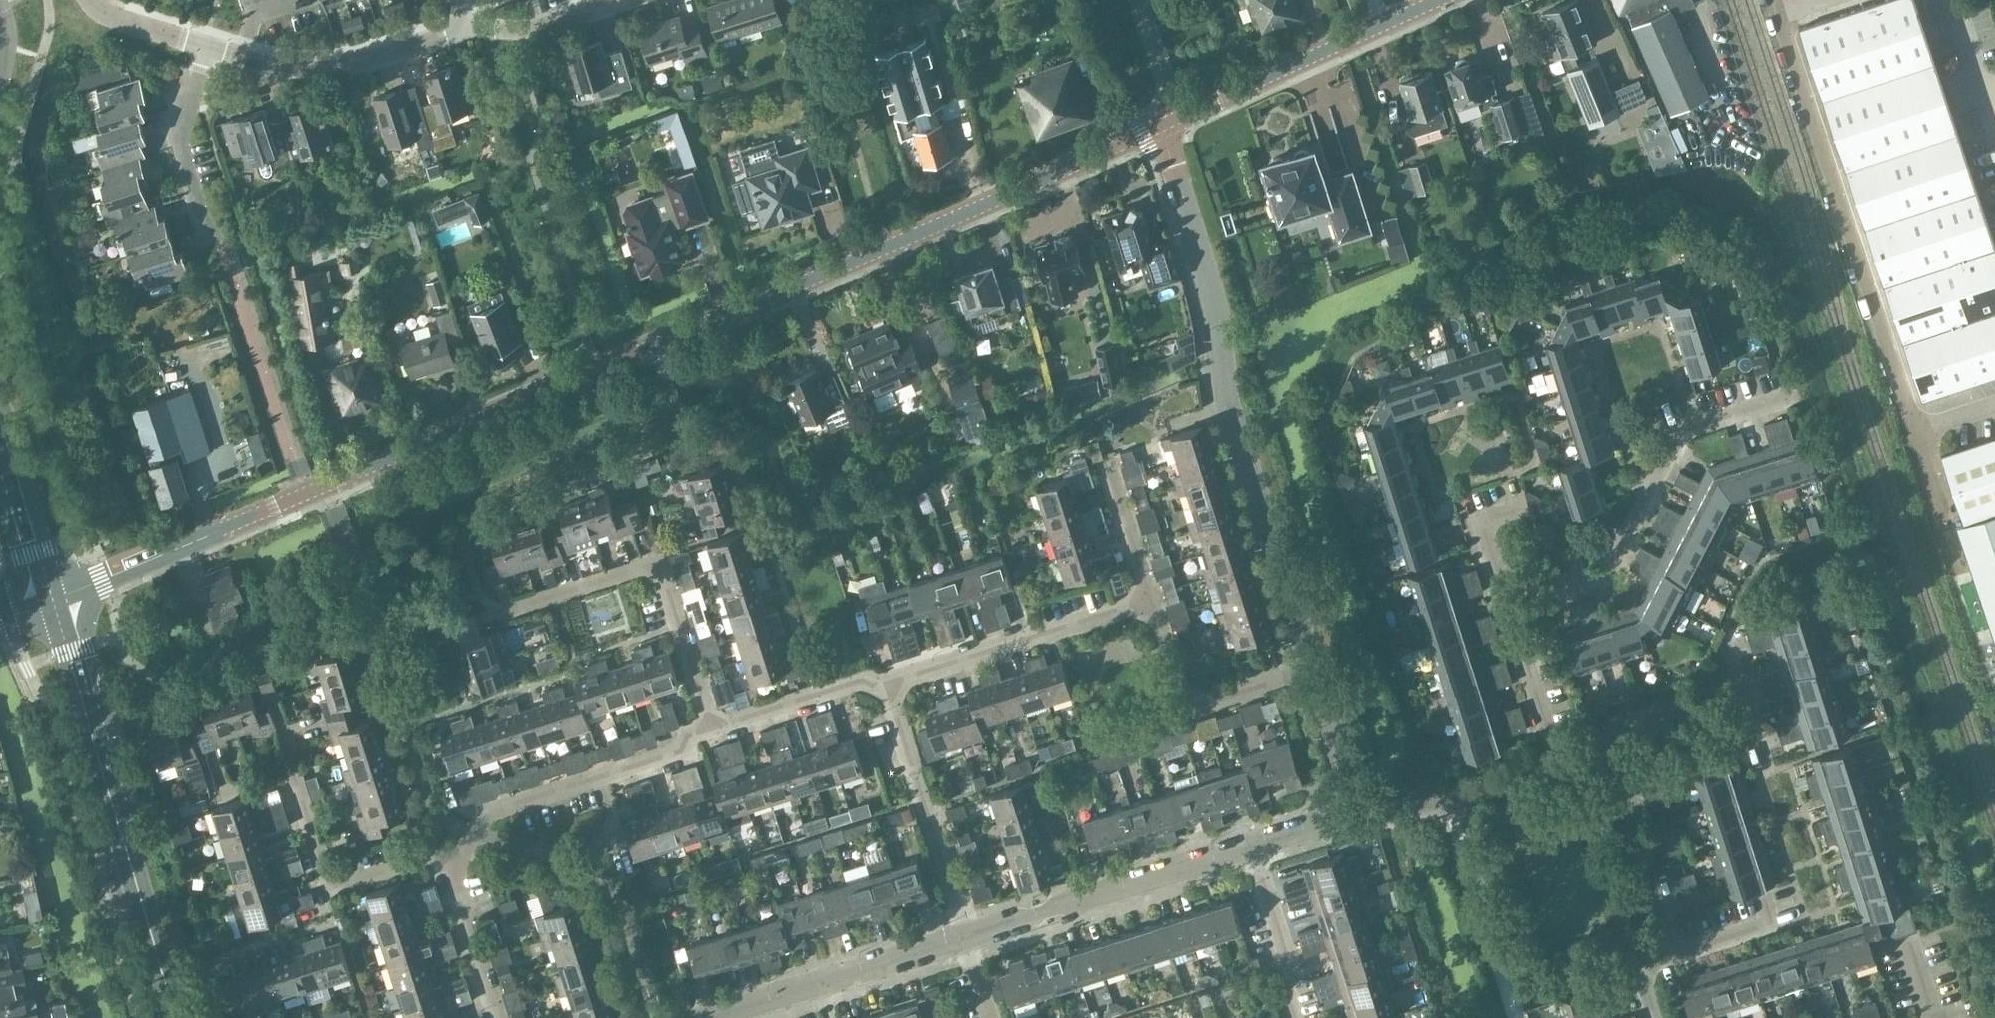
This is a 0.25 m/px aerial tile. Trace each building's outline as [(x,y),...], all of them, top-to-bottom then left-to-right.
[(333,6),(347,1),(347,0),(323,0),(328,13),(334,11),(333,6)] [(775,0),(730,0),(710,7),(720,41),(782,21),(775,0)] [(963,13),(976,0),(959,0),(963,13)] [(1255,22),(1260,21),(1264,30),(1301,17),(1295,0),(1247,0),(1255,22)] [(1544,12),(1551,29),(1547,31),(1558,58),(1564,55),(1570,69),(1579,65),(1574,51),(1598,41),(1581,0),(1574,0),(1544,12)] [(1620,18),(1628,15),(1633,24),(1673,112),(1711,95),(1673,12),(1695,3),(1693,0),(1613,0),(1620,18)] [(1994,375),(1994,238),(1952,108),(1916,0),(1885,0),(1800,28),(1923,398),(1994,375)] [(1037,1),(1030,3),(1033,13),(1040,11),(1037,1)] [(395,5),(398,15),(408,12),(404,2),(395,5)] [(398,15),(395,5),(385,8),(388,18),(398,15)] [(352,18),(356,29),(365,26),(362,15),(352,18)] [(680,16),(641,29),(651,61),(685,51),(688,61),(708,55),(697,21),(683,26),(680,16)] [(356,29),(352,18),(343,21),(346,32),(356,29)] [(878,53),(876,53),(876,54),(877,54),(879,63),(878,63),(881,72),(882,72),(883,75),(884,80),(885,80),(883,81),(886,90),(887,90),(889,96),(890,98),(889,98),(892,108),(893,107),(895,115),(895,116),(897,125),(898,125),(899,128),(898,128),(901,138),(902,137),(902,138),(902,139),(904,139),(904,138),(916,134),(925,165),(953,157),(947,139),(943,123),(942,123),(942,122),(936,104),(944,101),(944,102),(946,102),(946,101),(942,90),(944,90),(940,78),(939,79),(935,68),(933,61),(935,61),(931,49),(930,49),(927,39),(927,38),(925,38),(925,40),(909,45),(908,45),(899,48),(899,47),(878,54),(878,53)] [(601,41),(567,52),(579,90),(599,84),(602,97),(634,87),(631,79),(622,50),(606,55),(602,45),(601,41)] [(790,41),(784,56),(796,61),(802,47),(790,41)] [(1570,69),(1569,69),(1591,125),(1621,113),(1620,111),(1612,91),(1598,57),(1579,65),(1570,69)] [(1095,117),(1073,59),(1033,74),(1035,79),(1020,85),(1039,138),(1095,117)] [(1481,107),(1491,103),(1502,137),(1526,130),(1514,96),(1499,100),(1498,96),(1494,97),(1492,92),(1498,90),(1492,72),(1485,74),(1480,59),(1471,62),(1470,59),(1467,60),(1465,59),(1458,61),(1456,64),(1453,65),(1454,68),(1446,71),(1457,104),(1478,97),(1481,107)] [(434,145),(436,151),(458,144),(449,118),(470,111),(456,67),(426,76),(434,102),(423,106),(422,106),(434,145)] [(103,69),(93,72),(96,83),(107,79),(103,69)] [(1415,134),(1449,124),(1443,107),(1444,107),(1432,71),(1423,74),(1422,72),(1417,73),(1417,76),(1415,77),(1414,74),(1404,77),(1405,80),(1402,81),(1413,116),(1410,117),(1408,121),(1407,125),(1409,129),(1411,133),(1415,134)] [(696,72),(683,75),(685,86),(698,83),(696,72)] [(720,72),(703,78),(708,93),(725,88),(720,72)] [(731,73),(724,75),(726,84),(738,81),(737,76),(731,73)] [(98,107),(105,128),(105,129),(140,118),(146,116),(142,103),(147,101),(140,78),(99,91),(98,87),(85,91),(91,109),(98,107)] [(1640,79),(1612,91),(1620,111),(1648,100),(1641,82),(1640,79)] [(423,106),(417,87),(416,87),(416,86),(375,99),(390,146),(417,138),(421,149),(434,145),(422,106),(423,106)] [(285,130),(294,158),(335,145),(321,102),(293,110),(298,126),(285,130)] [(1653,121),(1640,127),(1659,173),(1683,164),(1659,105),(1648,109),(1653,121)] [(274,175),(276,171),(276,167),(295,161),(294,158),(285,130),(273,134),(265,109),(224,123),(234,155),(246,152),(249,163),(257,161),(260,171),(262,175),(266,177),(270,177),(274,175)] [(673,112),(669,126),(672,128),(686,167),(697,163),(679,110),(673,112)] [(567,111),(554,115),(558,126),(570,122),(567,111)] [(105,168),(140,157),(146,156),(141,142),(147,140),(140,118),(105,129),(105,128),(99,130),(103,144),(97,146),(105,168)] [(809,146),(782,155),(777,140),(743,150),(766,223),(781,218),(786,222),(795,219),(796,213),(812,208),(806,191),(821,186),(809,146)] [(1269,162),(1264,164),(1275,198),(1273,198),(1271,202),(1275,214),(1278,216),(1281,215),(1281,217),(1304,210),(1306,211),(1308,211),(1309,210),(1310,210),(1312,209),(1313,208),(1313,207),(1330,202),(1341,238),(1370,229),(1352,172),(1325,181),(1314,148),(1309,149),(1308,149),(1305,148),(1303,148),(1301,149),(1299,150),(1297,151),(1296,153),(1295,154),(1284,158),(1282,157),(1280,156),(1278,156),(1276,157),(1273,158),(1272,159),(1270,160),(1269,162)] [(150,208),(150,207),(143,186),(149,185),(140,157),(105,168),(109,181),(103,183),(107,197),(102,199),(109,221),(115,220),(114,219),(150,208)] [(1419,193),(1435,188),(1427,161),(1411,166),(1419,193)] [(440,163),(428,166),(432,177),(443,174),(440,163)] [(1411,166),(1399,169),(1408,196),(1419,193),(1411,166)] [(630,206),(628,210),(628,214),(631,222),(629,223),(631,226),(632,226),(633,229),(630,231),(644,272),(654,269),(655,273),(678,265),(676,261),(680,260),(676,247),(680,246),(673,225),(680,223),(682,226),(710,217),(694,171),(667,181),(671,192),(654,198),(653,196),(633,203),(630,206)] [(382,172),(377,177),(383,184),(389,179),(382,172)] [(369,173),(358,176),(364,194),(375,191),(369,173)] [(450,203),(455,216),(471,210),(472,211),(476,223),(491,217),(480,190),(450,203)] [(132,253),(173,240),(166,217),(160,219),(156,205),(150,207),(150,208),(114,219),(115,220),(122,241),(127,239),(132,253)] [(1104,216),(1105,218),(1121,269),(1120,269),(1121,272),(1124,271),(1124,270),(1144,264),(1151,287),(1182,277),(1170,237),(1152,242),(1144,215),(1145,212),(1132,206),(1131,208),(1107,215),(1106,215),(1104,216)] [(254,217),(251,224),(258,227),(261,220),(254,217)] [(1384,224),(1391,245),(1388,246),(1393,262),(1409,257),(1398,220),(1384,224)] [(1048,280),(1053,300),(1078,294),(1074,274),(1085,271),(1076,236),(1074,237),(1073,233),(1057,237),(1058,241),(1037,246),(1040,258),(1034,259),(1039,279),(1045,277),(1046,281),(1048,280)] [(300,242),(298,245),(300,249),(304,250),(306,247),(311,246),(309,239),(300,242)] [(173,240),(132,253),(139,275),(144,273),(149,287),(190,274),(183,251),(177,253),(173,240)] [(1691,263),(1697,252),(1686,247),(1683,253),(1685,260),(1691,263)] [(1697,252),(1691,263),(1697,266),(1705,264),(1708,258),(1697,252)] [(91,257),(78,261),(80,269),(93,265),(91,257)] [(344,262),(343,262),(345,272),(361,269),(359,259),(344,262)] [(958,276),(970,310),(971,310),(975,321),(1021,306),(1011,276),(998,280),(993,265),(958,276)] [(321,272),(292,277),(304,345),(332,340),(321,272)] [(1608,287),(1612,285),(1623,319),(1633,316),(1635,324),(1650,320),(1638,281),(1636,277),(1616,284),(1612,272),(1605,274),(1608,287)] [(1669,305),(1679,287),(1661,278),(1660,274),(1638,281),(1648,312),(1669,305)] [(443,278),(429,282),(436,305),(450,301),(443,278)] [(1586,298),(1590,297),(1600,328),(1602,335),(1616,331),(1613,322),(1623,319),(1612,285),(1608,287),(1593,292),(1589,279),(1581,282),(1586,298)] [(1679,287),(1669,305),(1677,329),(1708,320),(1707,314),(1700,295),(1696,296),(1679,287)] [(1524,307),(1535,312),(1537,307),(1535,300),(1530,297),(1524,307)] [(1590,297),(1586,298),(1567,304),(1568,308),(1559,325),(1578,335),(1600,328),(1590,297)] [(473,313),(494,365),(516,357),(512,345),(522,341),(506,300),(473,313)] [(1535,312),(1524,307),(1518,317),(1523,320),(1532,317),(1535,312)] [(462,339),(453,309),(437,313),(443,332),(405,344),(414,375),(456,362),(450,343),(462,339)] [(1716,342),(1714,337),(1709,322),(1720,319),(1718,311),(1707,314),(1708,320),(1677,329),(1684,352),(1716,342)] [(1028,312),(1021,315),(1025,327),(1032,324),(1028,312)] [(946,315),(927,322),(932,333),(950,325),(946,315)] [(894,388),(914,379),(909,369),(921,364),(910,338),(898,343),(890,322),(873,329),(875,333),(851,343),(853,347),(850,350),(848,353),(848,357),(850,361),(853,363),(856,365),(860,365),(873,396),(875,395),(881,408),(899,401),(894,388)] [(1578,335),(1559,325),(1549,342),(1546,343),(1554,368),(1585,358),(1578,335)] [(1183,349),(1170,354),(1174,366),(1197,357),(1195,332),(1194,333),(1179,338),(1183,349)] [(1714,337),(1716,342),(1684,352),(1692,375),(1723,365),(1717,346),(1728,342),(1725,334),(1714,337)] [(1469,341),(1473,352),(1477,351),(1488,386),(1487,387),(1489,394),(1503,389),(1501,382),(1511,379),(1500,344),(1481,350),(1477,338),(1469,341)] [(1115,344),(1097,348),(1106,383),(1123,379),(1115,344)] [(1477,351),(1473,352),(1458,357),(1454,346),(1446,348),(1450,360),(1454,358),(1465,393),(1464,394),(1466,401),(1480,396),(1478,389),(1487,387),(1488,386),(1477,351)] [(961,350),(951,354),(953,360),(958,362),(964,360),(961,350)] [(1464,394),(1465,393),(1454,358),(1450,360),(1435,364),(1431,353),(1423,355),(1428,372),(1432,371),(1441,401),(1443,408),(1458,403),(1455,396),(1464,394)] [(341,416),(385,402),(372,359),(360,363),(359,358),(326,369),(341,416)] [(1585,358),(1554,368),(1561,390),(1592,380),(1585,358)] [(1432,371),(1428,372),(1414,376),(1410,364),(1402,367),(1406,379),(1408,378),(1418,408),(1441,401),(1432,371)] [(786,382),(793,398),(788,400),(793,412),(798,410),(804,423),(825,414),(831,430),(854,420),(844,396),(831,401),(817,368),(802,375),(786,382)] [(973,372),(951,379),(968,437),(969,437),(991,429),(973,372)] [(991,376),(978,380),(983,398),(996,394),(991,376)] [(1343,388),(1354,394),(1356,388),(1354,380),(1348,377),(1343,388)] [(1098,378),(1084,382),(1088,398),(1102,393),(1098,378)] [(1408,378),(1406,379),(1386,385),(1387,388),(1378,406),(1396,415),(1418,408),(1408,378)] [(1568,414),(1599,403),(1592,380),(1561,390),(1568,414)] [(1524,401),(1534,398),(1532,390),(1526,387),(1520,389),(1524,401)] [(1354,394),(1343,388),(1337,399),(1343,402),(1351,400),(1354,394)] [(172,395),(135,407),(165,501),(189,494),(179,462),(212,451),(192,389),(172,395)] [(1048,390),(1029,397),(1036,416),(1055,409),(1048,390)] [(1534,398),(1524,401),(1528,414),(1533,413),(1537,407),(1534,398)] [(1575,436),(1607,426),(1599,403),(1568,414),(1575,436)] [(1396,415),(1378,406),(1369,424),(1365,425),(1372,448),(1404,439),(1396,415)] [(1787,416),(1776,420),(1796,484),(1821,477),(1807,436),(1795,440),(1787,416)] [(1776,420),(1764,424),(1772,447),(1760,450),(1773,491),(1796,484),(1776,420)] [(1174,446),(1178,459),(1210,448),(1203,425),(1162,438),(1165,449),(1174,446)] [(1591,457),(1591,458),(1614,450),(1607,426),(1575,436),(1583,459),(1591,457)] [(1773,491),(1760,450),(1749,454),(1741,431),(1729,435),(1736,458),(1737,457),(1751,499),(1773,491)] [(1538,448),(1548,445),(1546,438),(1540,435),(1535,437),(1538,448)] [(1942,455),(1942,456),(1965,525),(1958,527),(1994,638),(1994,438),(1983,441),(1972,445),(1961,449),(1959,450),(1942,455)] [(1404,439),(1372,448),(1379,471),(1411,461),(1404,439)] [(1548,445),(1538,448),(1542,459),(1547,458),(1550,452),(1548,445)] [(265,446),(253,450),(257,462),(269,459),(265,446)] [(1121,451),(1126,465),(1137,462),(1132,448),(1121,451)] [(1218,471),(1210,448),(1178,459),(1182,472),(1173,475),(1176,485),(1218,471)] [(870,451),(862,454),(867,465),(874,461),(870,451)] [(1065,472),(1067,479),(1038,488),(1045,511),(1078,501),(1074,488),(1084,485),(1085,488),(1095,484),(1086,454),(1073,458),(1071,462),(1072,467),(1070,471),(1065,472)] [(1591,458),(1591,457),(1583,459),(1559,467),(1567,491),(1598,481),(1591,458)] [(1737,457),(1736,458),(1709,466),(1713,477),(1709,485),(1680,471),(1674,482),(1696,493),(1690,503),(1729,523),(1740,502),(1751,499),(1737,457)] [(1126,465),(1122,466),(1125,476),(1146,470),(1142,460),(1140,461),(1137,462),(1126,465)] [(1418,484),(1411,461),(1379,471),(1387,494),(1418,484)] [(643,462),(632,466),(639,485),(650,482),(647,473),(643,462)] [(688,502),(697,499),(732,488),(724,464),(680,478),(688,502)] [(1146,470),(1125,476),(1129,487),(1132,486),(1143,482),(1146,481),(1149,480),(1146,470)] [(1345,486),(1356,482),(1353,474),(1346,470),(1340,472),(1345,486)] [(1225,494),(1218,471),(1176,485),(1180,494),(1189,492),(1193,504),(1225,494)] [(1567,491),(1574,514),(1606,504),(1598,481),(1567,491)] [(1136,498),(1147,494),(1143,482),(1132,486),(1136,498)] [(1356,482),(1345,486),(1349,499),(1355,498),(1358,490),(1356,482)] [(952,484),(943,487),(948,499),(957,495),(952,484)] [(1425,507),(1425,506),(1418,484),(1387,494),(1394,517),(1425,507)] [(595,532),(608,528),(611,538),(633,531),(624,503),(613,507),(608,490),(607,491),(606,488),(602,486),(591,489),(589,493),(590,496),(585,497),(595,532)] [(739,512),(732,488),(697,499),(688,502),(699,538),(727,529),(723,517),(739,512)] [(1530,504),(1540,501),(1538,494),(1532,491),(1526,493),(1530,504)] [(1147,494),(1136,498),(1140,510),(1151,506),(1147,494)] [(1225,494),(1193,504),(1197,518),(1188,521),(1191,530),(1232,517),(1225,494)] [(598,542),(595,533),(595,532),(585,497),(561,505),(566,522),(554,525),(556,533),(562,553),(598,542)] [(633,531),(645,528),(636,500),(624,503),(633,531)] [(1052,534),(1106,518),(1102,505),(1091,509),(1092,511),(1082,514),(1078,501),(1045,511),(1052,534)] [(1540,501),(1530,504),(1533,516),(1539,514),(1542,508),(1540,501)] [(657,502),(649,504),(651,512),(659,510),(657,502)] [(1663,503),(1658,514),(1718,544),(1729,523),(1690,503),(1685,514),(1663,503)] [(1425,506),(1425,507),(1394,517),(1401,540),(1433,530),(1432,529),(1429,519),(1436,517),(1432,504),(1425,506)] [(961,507),(951,510),(958,530),(968,527),(961,507)] [(995,511),(986,514),(989,526),(994,525),(998,524),(995,511)] [(1718,544),(1658,514),(1653,524),(1674,535),(1668,546),(1707,565),(1718,544)] [(1359,530),(1370,527),(1367,519),(1360,515),(1355,517),(1359,530)] [(1815,515),(1807,518),(1812,533),(1820,530),(1815,515)] [(1232,517),(1191,530),(1194,540),(1203,537),(1207,551),(1240,540),(1232,517)] [(1060,557),(1092,547),(1088,534),(1098,531),(1099,533),(1110,530),(1106,518),(1052,534),(1060,557)] [(562,553),(556,533),(545,536),(540,519),(516,527),(526,560),(540,556),(542,566),(564,559),(562,553)] [(1807,524),(1798,527),(1801,537),(1809,534),(1807,524)] [(526,560),(516,527),(492,534),(497,551),(485,555),(493,580),(516,573),(513,564),(526,560)] [(1370,527),(1359,530),(1363,544),(1369,542),(1372,535),(1370,527)] [(1433,530),(1401,540),(1409,564),(1440,554),(1437,542),(1444,540),(1439,527),(1432,529),(1433,530)] [(1151,544),(1162,541),(1158,528),(1147,532),(1151,544)] [(709,543),(717,567),(749,556),(745,543),(756,539),(753,529),(709,543)] [(878,534),(872,536),(876,550),(882,548),(878,534)] [(1240,540),(1207,551),(1198,554),(1206,577),(1247,564),(1240,540)] [(1162,541),(1151,544),(1155,557),(1166,553),(1162,541)] [(1641,546),(1636,556),(1696,587),(1707,565),(1668,546),(1663,557),(1641,546)] [(1092,547),(1060,557),(1067,581),(1121,564),(1116,551),(1106,554),(1107,557),(1096,560),(1092,547)] [(841,548),(833,551),(838,565),(846,562),(841,548)] [(1000,627),(1012,623),(1006,601),(1003,602),(999,591),(1014,586),(1004,553),(980,561),(1000,627)] [(749,556),(717,567),(724,589),(768,575),(765,566),(753,569),(749,556)] [(1685,609),(1696,587),(1636,556),(1630,567),(1652,578),(1646,589),(1685,609)] [(682,577),(693,574),(689,561),(678,565),(682,577)] [(957,568),(967,602),(980,597),(983,608),(981,609),(988,631),(1000,627),(980,561),(957,568)] [(1376,562),(1369,564),(1373,575),(1384,572),(1382,565),(1376,562)] [(1409,575),(1417,599),(1442,591),(1480,579),(1476,566),(1454,574),(1450,562),(1409,575)] [(1255,587),(1247,564),(1206,577),(1209,587),(1218,584),(1222,598),(1255,587)] [(206,576),(205,576),(217,605),(208,609),(214,625),(224,620),(224,619),(239,613),(235,603),(245,599),(239,586),(238,584),(233,571),(230,565),(206,576)] [(241,567),(233,571),(238,584),(239,586),(248,583),(241,567)] [(938,591),(954,642),(967,638),(960,615),(957,616),(954,605),(967,602),(957,568),(933,576),(938,591)] [(693,574),(682,577),(686,589),(697,586),(693,574)] [(1165,590),(1176,586),(1172,574),(1161,578),(1165,590)] [(771,585),(768,575),(724,589),(731,612),(764,602),(760,589),(771,585)] [(938,591),(933,576),(910,583),(921,616),(934,612),(938,622),(936,623),(942,645),(954,642),(938,591)] [(1417,599),(1424,622),(1465,610),(1461,598),(1484,591),(1480,579),(1442,591),(1417,599)] [(909,656),(898,623),(888,590),(885,580),(861,587),(874,631),(885,627),(895,660),(909,656)] [(921,616),(910,583),(888,590),(898,623),(909,656),(922,652),(912,619),(921,616)] [(1176,586),(1165,590),(1169,603),(1180,600),(1176,586)] [(1221,623),(1229,620),(1262,610),(1255,587),(1222,598),(1226,611),(1218,614),(1221,623)] [(1613,600),(1637,612),(1661,625),(1673,631),(1685,609),(1646,589),(1640,600),(1619,588),(1613,600)] [(1031,592),(1025,599),(1031,604),(1037,598),(1031,592)] [(1746,628),(1750,640),(1814,620),(1808,599),(1812,598),(1810,594),(1765,609),(1769,621),(1746,628)] [(1581,602),(1602,666),(1625,659),(1611,617),(1600,621),(1593,598),(1581,602)] [(1611,617),(1625,659),(1648,651),(1644,638),(1661,625),(1637,612),(1613,600),(1618,615),(1611,617)] [(739,635),(782,621),(779,611),(768,615),(764,602),(731,612),(739,635)] [(1581,602),(1569,605),(1577,628),(1564,632),(1577,674),(1602,666),(1581,602)] [(697,623),(708,619),(704,607),(693,611),(697,623)] [(208,609),(195,615),(205,639),(218,634),(217,630),(242,620),(239,613),(224,619),(224,620),(214,625),(208,609)] [(1221,623),(1224,633),(1233,630),(1237,644),(1270,634),(1262,610),(1229,620),(1221,623)] [(1424,622),(1431,645),(1495,625),(1491,614),(1468,621),(1465,610),(1424,622)] [(456,633),(480,626),(476,613),(452,621),(456,633)] [(708,619),(697,623),(701,635),(712,632),(708,619)] [(1750,640),(1753,651),(1776,644),(1780,656),(1825,641),(1824,638),(1820,639),(1814,620),(1750,640)] [(746,658),(778,648),(774,635),(786,631),(782,621),(739,635),(746,658)] [(1180,636),(1191,633),(1187,621),(1177,624),(1180,636)] [(527,636),(536,633),(533,622),(523,625),(527,636)] [(1204,623),(1197,625),(1198,631),(1206,628),(1204,623)] [(1431,645),(1438,668),(1479,655),(1476,644),(1498,637),(1495,625),(1431,645)] [(456,633),(460,645),(467,669),(500,659),(495,645),(504,643),(501,632),(483,637),(480,626),(456,633)] [(1191,633),(1180,636),(1184,648),(1195,645),(1191,633)] [(1761,674),(1765,686),(1829,665),(1823,645),(1826,644),(1825,641),(1780,656),(1783,667),(1761,674)] [(652,644),(642,647),(656,691),(680,684),(670,651),(655,656),(652,644)] [(623,666),(634,698),(656,691),(642,647),(633,650),(636,662),(623,666)] [(738,673),(748,669),(739,648),(729,652),(738,673)] [(746,658),(750,669),(743,671),(747,683),(754,681),(754,682),(797,668),(794,657),(783,661),(778,648),(746,658)] [(326,683),(358,672),(351,649),(309,662),(313,673),(322,670),(326,683)] [(712,669),(723,665),(719,653),(708,656),(712,669)] [(1048,665),(1045,653),(1035,657),(1049,700),(1072,693),(1062,660),(1048,665)] [(552,668),(560,666),(556,655),(549,658),(552,668)] [(1438,668),(1445,691),(1509,671),(1505,660),(1483,667),(1479,655),(1438,668)] [(1026,708),(1049,700),(1035,657),(1025,660),(1029,671),(1015,675),(1026,708)] [(634,698),(623,666),(610,670),(606,658),(597,661),(611,706),(634,698)] [(467,669),(475,692),(516,679),(513,669),(504,672),(500,659),(467,669)] [(587,713),(588,713),(611,706),(597,661),(587,665),(590,676),(576,681),(580,692),(587,713)] [(1691,662),(1680,669),(1685,676),(1696,669),(1691,662)] [(712,669),(716,681),(727,677),(723,665),(712,669)] [(1765,686),(1768,697),(1791,690),(1794,701),(1840,687),(1839,684),(1835,685),(1829,665),(1765,686)] [(989,671),(1003,715),(1026,708),(1015,675),(1003,679),(999,668),(989,671)] [(260,674),(268,701),(270,700),(270,701),(281,697),(272,670),(260,674)] [(798,670),(789,674),(793,685),(797,683),(796,680),(801,678),(798,670)] [(1003,715),(989,671),(980,674),(983,685),(969,690),(973,701),(974,701),(980,722),(982,722),(1003,715)] [(1445,691),(1452,714),(1494,701),(1490,690),(1513,683),(1509,671),(1445,691)] [(328,721),(352,714),(348,702),(366,696),(358,672),(326,683),(330,696),(321,699),(328,721)] [(716,681),(712,682),(716,693),(734,688),(731,676),(727,677),(716,681)] [(588,713),(587,713),(580,692),(567,696),(564,685),(554,688),(568,732),(592,724),(588,713)] [(228,695),(240,729),(252,726),(255,735),(278,728),(270,700),(257,704),(252,687),(228,695)] [(1840,687),(1794,701),(1798,712),(1776,719),(1779,731),(1844,711),(1837,691),(1841,690),(1840,687)] [(568,732),(554,688),(544,691),(548,702),(534,706),(545,739),(568,732)] [(974,701),(973,701),(961,705),(957,694),(947,697),(961,741),(985,733),(982,722),(980,722),(974,701)] [(228,695),(205,702),(210,719),(198,722),(201,732),(207,750),(229,743),(226,734),(240,729),(228,695)] [(947,697),(937,700),(941,712),(927,716),(931,728),(919,731),(928,760),(940,756),(938,748),(961,741),(947,697)] [(545,739),(534,706),(522,710),(518,699),(508,702),(522,746),(545,739)] [(665,718),(668,729),(682,725),(673,699),(660,703),(665,718)] [(1276,699),(1263,703),(1267,714),(1280,710),(1276,699)] [(1452,714),(1460,737),(1523,717),(1520,705),(1497,712),(1494,701),(1452,714)] [(489,721),(499,753),(522,746),(508,702),(498,705),(502,717),(489,721)] [(820,713),(840,778),(864,770),(854,738),(840,742),(837,732),(840,731),(832,709),(820,713)] [(1229,714),(1233,725),(1245,721),(1242,710),(1229,714)] [(1779,731),(1783,742),(1805,735),(1809,747),(1855,733),(1853,729),(1850,730),(1844,711),(1779,731)] [(840,778),(820,713),(808,717),(815,739),(817,738),(820,748),(808,753),(818,785),(840,778)] [(349,754),(381,743),(373,719),(356,725),(352,714),(328,721),(335,743),(344,740),(349,754)] [(462,717),(476,761),(499,753),(489,721),(476,725),(472,714),(462,717)] [(1233,725),(1229,714),(1217,717),(1221,728),(1233,725)] [(476,761),(462,717),(452,720),(456,731),(442,736),(453,768),(476,761)] [(1523,717),(1460,737),(1467,761),(1508,748),(1504,735),(1527,728),(1523,717)] [(668,729),(665,718),(654,722),(657,733),(668,729)] [(203,751),(207,750),(201,732),(197,733),(181,738),(176,722),(151,730),(162,765),(176,760),(179,769),(184,767),(192,791),(209,785),(199,753),(203,751)] [(774,727),(795,792),(799,791),(818,785),(808,753),(794,757),(791,746),(794,745),(787,723),(774,727)] [(1184,728),(1187,740),(1200,736),(1196,724),(1184,728)] [(795,792),(774,727),(762,731),(769,753),(772,753),(775,763),(762,767),(772,800),(790,794),(795,792)] [(1187,740),(1184,728),(1171,732),(1175,744),(1187,740)] [(644,733),(633,737),(636,748),(648,744),(644,733)] [(1432,735),(1425,738),(1428,747),(1435,745),(1432,735)] [(1061,740),(1065,751),(1077,748),(1074,736),(1061,740)] [(728,742),(749,807),(753,806),(772,800),(762,767),(749,771),(745,761),(748,760),(741,738),(728,742)] [(1137,743),(1141,754),(1153,750),(1150,739),(1137,743)] [(1264,743),(1266,749),(1276,781),(1285,778),(1289,789),(1303,784),(1290,741),(1278,745),(1276,739),(1264,743)] [(1065,751),(1061,740),(1049,744),(1053,755),(1065,751)] [(719,793),(726,814),(749,807),(728,742),(716,746),(723,768),(726,767),(729,777),(715,782),(719,794),(719,793)] [(381,743),(349,754),(352,766),(343,769),(347,779),(388,766),(381,743)] [(598,747),(602,759),(614,755),(611,743),(598,747)] [(1141,754),(1137,743),(1125,747),(1129,758),(1141,754)] [(1053,755),(1049,744),(1038,747),(1042,759),(1053,755)] [(1816,771),(1806,775),(1810,786),(1862,770),(1856,750),(1860,749),(1858,744),(1813,759),(1816,771)] [(1686,764),(1691,762),(1697,782),(1738,769),(1731,745),(1685,760),(1686,764)] [(602,759),(598,747),(586,751),(590,763),(602,759)] [(1276,781),(1266,749),(1242,757),(1245,768),(1246,768),(1256,800),(1258,800),(1270,796),(1267,784),(1276,781)] [(1091,758),(1095,769),(1107,765),(1104,754),(1091,758)] [(552,762),(556,774),(568,770),(564,758),(552,762)] [(1095,769),(1091,758),(1079,761),(1083,772),(1095,769)] [(1018,762),(1022,774),(1034,770),(1030,759),(1018,762)] [(556,774),(552,762),(540,766),(544,778),(556,774)] [(1022,774),(1018,762),(1006,766),(1010,778),(1022,774)] [(686,768),(696,801),(706,833),(730,826),(726,814),(719,793),(719,794),(706,798),(703,787),(705,786),(698,764),(686,768)] [(1234,807),(1223,775),(1220,765),(1198,772),(1215,826),(1225,823),(1221,811),(1234,807)] [(395,789),(388,766),(347,779),(350,789),(359,786),(363,799),(395,789)] [(706,833),(696,801),(686,768),(674,772),(681,794),(683,793),(686,804),(673,808),(683,840),(706,833)] [(1258,800),(1256,800),(1246,768),(1245,768),(1223,775),(1234,807),(1247,803),(1251,814),(1262,811),(1258,800)] [(1699,803),(1700,806),(1745,792),(1738,769),(1697,782),(1703,802),(1699,803)] [(1868,789),(1862,770),(1810,786),(1814,798),(1824,795),(1828,806),(1873,791),(1872,788),(1868,789)] [(1175,780),(1178,789),(1188,822),(1201,817),(1205,829),(1215,826),(1198,772),(1175,780)] [(507,777),(510,788),(522,784),(518,773),(507,777)] [(972,777),(976,788),(988,784),(984,773),(972,777)] [(311,790),(323,786),(320,774),(307,778),(311,790)] [(480,775),(465,779),(467,789),(482,785),(480,775)] [(510,788),(507,777),(495,781),(499,792),(510,788)] [(976,788),(972,777),(960,781),(964,792),(976,788)] [(640,782),(660,847),(683,840),(673,808),(660,812),(657,801),(659,801),(652,778),(640,782)] [(992,794),(1000,818),(1032,807),(1028,794),(1039,791),(1036,780),(992,794)] [(640,782),(628,786),(635,808),(637,808),(641,818),(627,823),(637,855),(660,847),(640,782)] [(323,786),(311,790),(314,802),(327,798),(323,786)] [(476,799),(473,788),(460,792),(464,803),(476,799)] [(395,789),(363,799),(367,812),(358,815),(365,838),(389,830),(385,818),(403,812),(395,789)] [(1154,797),(1168,841),(1178,837),(1174,826),(1188,822),(1178,789),(1154,797)] [(1821,820),(1825,832),(1877,816),(1870,795),(1874,794),(1873,791),(1828,806),(1831,817),(1821,820)] [(1705,808),(1712,828),(1753,815),(1745,792),(1700,806),(1701,809),(1705,808)] [(1158,844),(1168,841),(1154,797),(1131,804),(1142,837),(1155,833),(1158,844)] [(222,832),(287,812),(283,799),(261,806),(262,810),(251,813),(247,798),(215,808),(222,832)] [(836,811),(855,809),(853,799),(835,801),(836,811)] [(1128,841),(1142,837),(1131,804),(1108,811),(1122,855),(1132,852),(1128,841)] [(1000,818),(1007,840),(1051,826),(1048,817),(1037,820),(1032,807),(1000,818)] [(902,809),(889,813),(893,825),(906,821),(902,809)] [(178,811),(168,814),(171,822),(180,819),(178,811)] [(850,811),(841,813),(844,822),(853,819),(850,811)] [(1109,847),(1112,858),(1122,855),(1108,811),(1085,818),(1096,851),(1109,847)] [(222,832),(230,855),(262,845),(257,832),(268,828),(269,831),(291,824),(287,812),(222,832)] [(1760,837),(1753,815),(1712,828),(1718,847),(1714,849),(1715,852),(1760,837)] [(958,831),(969,827),(965,816),(954,819),(958,831)] [(1838,840),(1842,852),(1888,837),(1887,834),(1883,836),(1877,816),(1825,832),(1828,843),(1838,840)] [(181,820),(170,824),(177,846),(188,842),(181,820)] [(855,824),(859,836),(871,832),(868,820),(855,824)] [(859,836),(855,824),(843,828),(847,840),(859,836)] [(1007,840),(1014,863),(1047,853),(1043,840),(1054,837),(1051,826),(1007,840)] [(1661,844),(1683,837),(1680,826),(1657,833),(1661,844)] [(969,827),(958,831),(962,843),(973,840),(969,827)] [(810,839),(813,850),(826,846),(822,835),(810,839)] [(1683,837),(1661,844),(1664,856),(1687,849),(1683,837)] [(1720,854),(1726,874),(1767,860),(1760,837),(1715,852),(1715,855),(1720,854)] [(1889,840),(1888,837),(1842,852),(1845,863),(1835,866),(1839,878),(1891,861),(1885,842),(1889,840)] [(813,850),(810,839),(798,843),(801,854),(813,850)] [(230,855),(237,878),(302,858),(298,845),(276,852),(277,855),(266,858),(262,845),(230,855)] [(764,854),(768,866),(780,861),(776,850),(764,854)] [(1047,853),(1014,863),(1022,887),(1066,873),(1063,862),(1051,866),(1047,853)] [(1307,879),(1284,886),(1288,898),(1352,877),(1344,853),(1303,866),(1307,879)] [(768,866),(764,854),(752,857),(756,869),(768,866)] [(244,901),(276,891),(272,878),(283,874),(284,877),(306,870),(302,858),(237,878),(244,901)] [(918,859),(894,867),(904,899),(918,895),(921,906),(932,903),(918,859)] [(1767,860),(1726,874),(1732,893),(1728,894),(1729,899),(1775,884),(1767,860)] [(973,877),(984,873),(980,861),(969,864),(973,877)] [(1897,881),(1891,861),(1839,878),(1843,889),(1853,886),(1856,897),(1902,883),(1901,880),(1897,881)] [(871,874),(885,918),(895,915),(892,903),(904,899),(894,867),(871,874)] [(744,872),(731,876),(734,887),(747,883),(744,872)] [(1674,890),(1697,883),(1694,872),(1671,879),(1674,890)] [(984,873),(973,877),(976,889),(988,885),(984,873)] [(876,921),(885,918),(871,874),(848,881),(858,913),(872,909),(876,921)] [(1352,877),(1288,898),(1291,909),(1314,902),(1318,913),(1359,900),(1352,877)] [(1394,880),(1382,883),(1385,891),(1397,887),(1394,880)] [(825,888),(839,932),(850,929),(846,917),(858,913),(848,881),(825,888)] [(441,896),(437,883),(415,890),(416,893),(405,896),(401,882),(369,892),(377,917),(441,896)] [(698,886),(702,898),(714,894),(711,882),(698,886)] [(1697,883),(1674,890),(1678,902),(1701,895),(1697,883)] [(1886,914),(1899,910),(1905,907),(1899,887),(1903,886),(1902,883),(1856,897),(1864,921),(1886,914)] [(702,898),(698,886),(686,890),(690,902),(702,898)] [(826,936),(839,932),(825,888),(803,896),(813,928),(822,925),(826,936)] [(276,891),(244,901),(235,904),(244,934),(269,926),(267,920),(317,904),(313,891),(290,898),(291,901),(280,904),(276,891)] [(384,939),(416,929),(412,916),(422,913),(423,915),(445,908),(441,896),(377,917),(384,939)] [(793,947),(808,942),(804,931),(813,928),(803,896),(779,903),(783,914),(793,947)] [(516,897),(500,902),(505,917),(521,912),(516,897)] [(1241,930),(1232,900),(1209,907),(1218,937),(1241,930)] [(1302,943),(1325,936),(1367,923),(1366,921),(1374,919),(1368,900),(1360,902),(1359,900),(1318,913),(1321,924),(1299,932),(1302,943)] [(550,927),(541,930),(545,940),(586,926),(578,902),(546,913),(550,927)] [(33,903),(21,906),(24,920),(36,917),(33,903)] [(1906,933),(1917,929),(1910,906),(1905,907),(1899,910),(1906,933)] [(1196,944),(1218,937),(1209,907),(1186,914),(1196,944)] [(1894,937),(1906,933),(1899,910),(1886,914),(1894,937)] [(760,922),(773,966),(783,963),(780,951),(793,947),(783,914),(760,922)] [(1186,914),(1163,922),(1173,951),(1196,944),(1186,914)] [(1886,914),(1864,921),(1840,929),(1855,974),(1858,973),(1856,969),(1877,963),(1871,944),(1894,937),(1886,914)] [(349,915),(342,917),(345,924),(351,922),(349,915)] [(737,929),(747,962),(760,957),(764,969),(773,966),(760,922),(737,929)] [(1173,951),(1163,922),(1141,929),(1150,959),(1173,951)] [(1374,946),(1367,923),(1325,936),(1302,943),(1306,955),(1329,948),(1332,959),(1374,946)] [(593,949),(586,926),(545,940),(548,949),(557,946),(561,959),(593,949)] [(499,927),(488,931),(492,944),(504,940),(499,927)] [(391,962),(456,942),(452,929),(429,936),(430,939),(420,942),(416,929),(384,939),(391,962)] [(728,980),(738,977),(734,966),(747,962),(737,929),(714,936),(728,980)] [(1141,929),(1118,936),(1127,966),(1150,959),(1141,929)] [(1851,975),(1855,974),(1840,929),(1817,936),(1831,978),(1850,971),(1851,975)] [(328,945),(325,934),(314,937),(328,981),(352,973),(342,940),(328,945)] [(718,984),(728,980),(714,936),(690,944),(701,976),(715,972),(718,984)] [(1127,966),(1118,936),(1095,943),(1104,973),(1127,966)] [(1811,984),(1831,978),(1817,936),(1794,943),(1809,989),(1812,988),(1811,984)] [(305,988),(328,981),(314,937),(305,940),(308,951),(295,955),(305,988)] [(13,970),(9,955),(4,956),(0,940),(0,973),(13,970)] [(456,942),(391,962),(398,986),(430,975),(426,962),(436,958),(437,961),(460,954),(456,942)] [(1058,955),(1049,958),(1048,958),(1059,993),(1083,985),(1081,980),(1081,981),(1071,951),(1072,951),(1069,943),(1055,948),(1058,955)] [(1104,973),(1095,943),(1072,951),(1071,951),(1081,981),(1081,980),(1104,973)] [(1806,990),(1809,989),(1794,943),(1772,950),(1785,992),(1804,986),(1806,990)] [(685,946),(675,949),(679,961),(689,958),(685,946)] [(1381,968),(1374,946),(1332,959),(1336,970),(1313,977),(1317,989),(1381,968)] [(1416,946),(1404,949),(1407,961),(1419,957),(1416,946)] [(364,947),(353,950),(357,964),(368,961),(364,947)] [(283,995),(305,988),(295,955),(282,959),(279,948),(269,951),(283,995)] [(600,972),(593,949),(561,959),(565,973),(556,975),(559,985),(600,972)] [(40,950),(23,954),(26,964),(42,960),(40,950)] [(1036,1000),(1059,993),(1048,958),(1049,958),(1047,950),(1032,955),(1035,963),(1026,965),(1025,966),(1036,1000)] [(1765,998),(1785,992),(1772,950),(1749,958),(1763,1004),(1767,1002),(1765,998)] [(260,1002),(283,995),(269,951),(259,955),(263,966),(249,970),(260,1002)] [(1235,963),(1239,975),(1262,968),(1258,956),(1235,963)] [(1012,970),(1001,973),(989,977),(996,999),(1008,996),(1012,1008),(1036,1000),(1025,966),(1026,965),(1024,957),(1009,961),(1012,970)] [(1761,1004),(1763,1004),(1749,958),(1726,965),(1739,1007),(1759,1000),(1761,1004)] [(503,978),(514,974),(510,962),(499,965),(503,978)] [(260,1002),(249,970),(236,974),(233,963),(222,966),(236,1010),(260,1002)] [(1703,972),(1718,1017),(1721,1017),(1719,1013),(1739,1007),(1726,965),(1703,972)] [(26,1009),(20,986),(25,984),(22,968),(13,970),(0,973),(0,1016),(26,1010),(26,1009)] [(1381,968),(1317,989),(1321,1000),(1343,993),(1347,1005),(1389,991),(1381,968)] [(607,995),(600,972),(559,985),(562,995),(571,992),(575,1005),(607,995)] [(1205,973),(1208,985),(1220,981),(1219,977),(1208,972),(1205,973)] [(1703,972),(1679,980),(1691,1017),(1704,1017),(1714,1015),(1714,1017),(1718,1017),(1703,972)] [(1208,985),(1205,973),(1202,974),(1196,984),(1198,988),(1208,985)] [(514,974),(503,978),(507,989),(518,986),(514,974)] [(398,986),(405,1008),(470,987),(466,975),(444,982),(445,985),(434,988),(430,975),(398,986)] [(1610,1009),(1606,997),(1628,990),(1624,977),(1556,999),(1557,1003),(1561,1002),(1566,1017),(1581,1017),(1610,1009)] [(374,984),(366,986),(368,993),(376,991),(374,984)] [(940,984),(926,988),(928,995),(918,998),(924,1017),(951,1017),(940,984)] [(1264,986),(1257,988),(1261,1003),(1268,1001),(1264,986)] [(470,987),(405,1008),(409,1017),(444,1017),(441,1007),(451,1004),(452,1007),(474,1000),(470,987)] [(1159,988),(1163,999),(1173,996),(1172,992),(1162,987),(1159,988)] [(1163,999),(1159,988),(1155,989),(1150,999),(1151,1003),(1163,999)] [(1396,1015),(1389,991),(1347,1005),(1351,1016),(1344,1017),(1386,1017),(1396,1015)] [(377,994),(368,997),(371,1008),(381,1005),(377,994)] [(615,1017),(607,995),(575,1005),(580,1017),(614,1017),(615,1017)] [(918,998),(895,1006),(899,1017),(924,1017),(918,998)] [(1114,1002),(1117,1014),(1128,1010),(1127,1006),(1117,1001),(1114,1002)] [(1869,1017),(1881,1017),(1876,1001),(1864,1004),(1869,1017)] [(1117,1014),(1114,1002),(1109,1004),(1104,1013),(1105,1017),(1117,1014)] [(1864,1004),(1853,1008),(1856,1017),(1869,1017),(1864,1004)] [(895,1006),(873,1013),(874,1017),(899,1017),(895,1006)] [(26,1009),(26,1010),(0,1016),(0,1017),(39,1017),(37,1007),(26,1009)] [(340,1017),(354,1017),(350,1007),(338,1011),(340,1017)] [(525,1008),(513,1011),(516,1017),(528,1017),(525,1008)] [(1610,1009),(1581,1017),(1613,1017),(1610,1009)]
